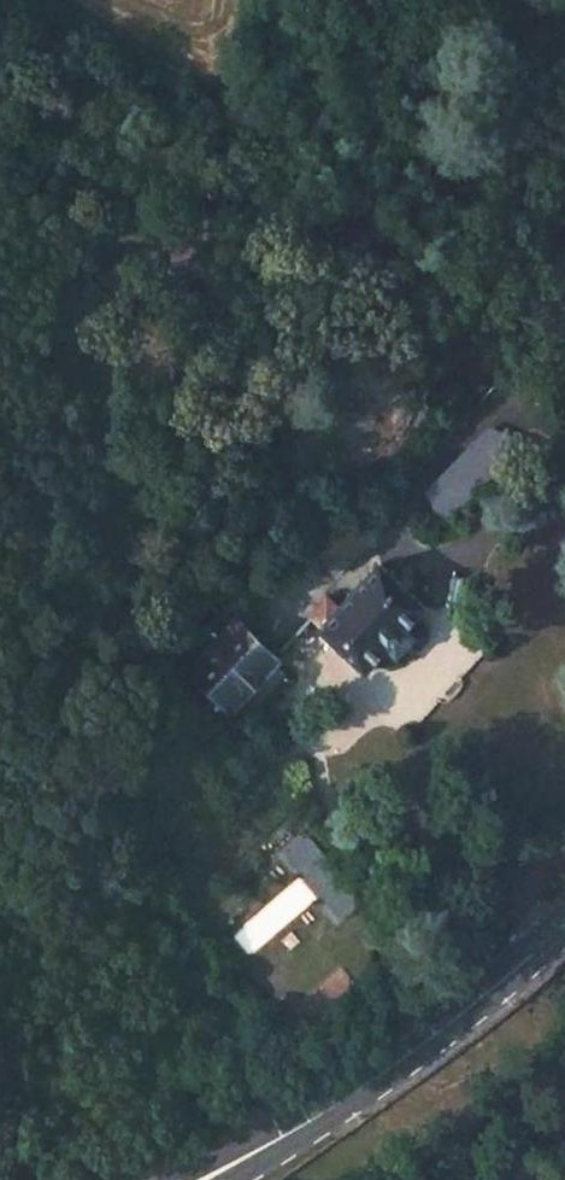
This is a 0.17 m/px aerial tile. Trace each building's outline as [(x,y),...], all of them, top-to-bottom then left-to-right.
[(374,528),(351,509),(321,541),(331,553),(347,551),(374,538),(374,528)] [(321,541),(304,558),(317,569),(331,553),(321,541)] [(329,601),(312,619),(368,669),(389,647),(406,629),(427,607),(411,593),(397,581),(381,567),(338,609),(329,601)] [(411,593),(417,588),(403,575),(397,581),(411,593)] [(200,606),(186,598),(151,664),(164,671),(200,606)] [(274,662),(238,627),(194,671),(232,707),(274,662)] [(389,647),(396,655),(413,636),(406,629),(389,647)] [(232,707),(251,725),(294,679),(274,662),(232,707)] [(279,846),(344,920),(368,898),(304,824),(279,846)] [(270,935),(254,916),(232,934),(247,953),(270,935)]
